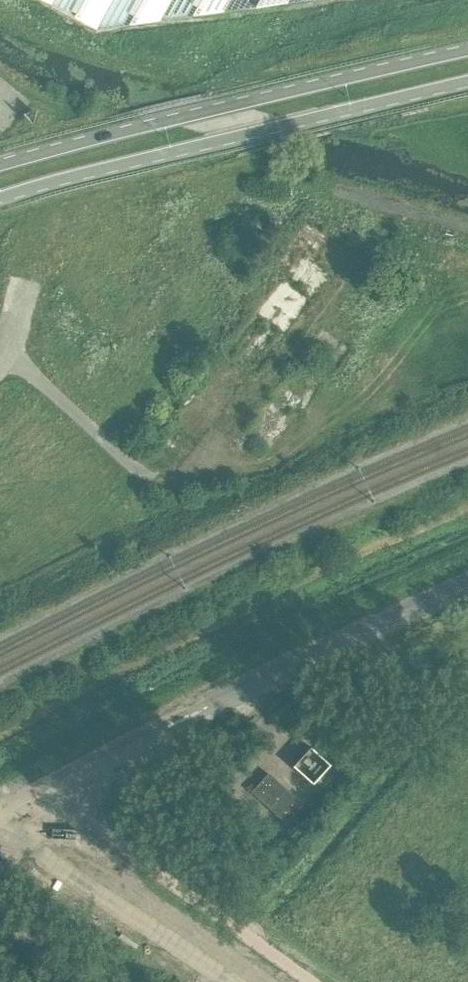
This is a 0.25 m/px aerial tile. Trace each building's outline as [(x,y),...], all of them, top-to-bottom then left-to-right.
[(96,30),(313,0),(42,0),(96,30)] [(227,348),(259,372),(349,252),(332,239),(334,236),(326,230),(324,233),(307,221),(276,262),(287,270),(227,348)] [(313,784),(330,765),(310,747),(293,766),(313,784)] [(302,804),(268,774),(251,792),(285,823),(302,804)]
